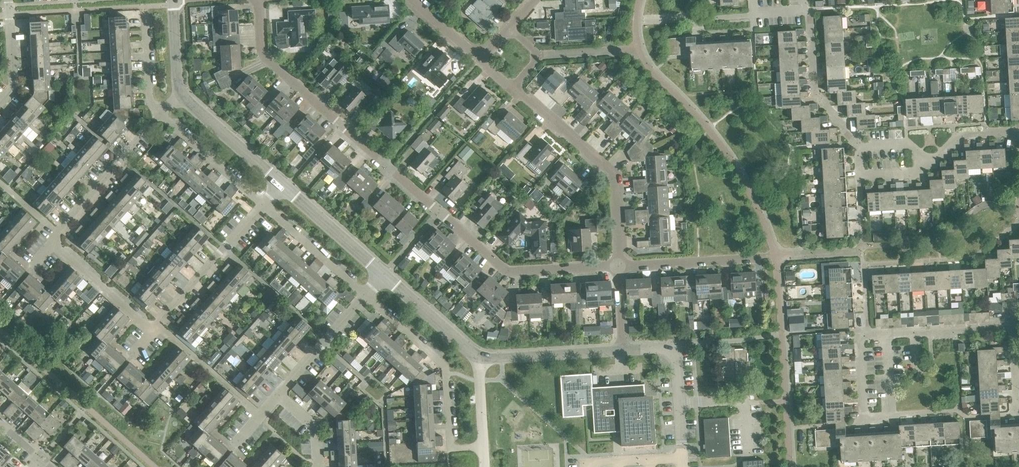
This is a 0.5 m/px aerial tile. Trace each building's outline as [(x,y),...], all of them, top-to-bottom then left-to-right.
[(483,30),(490,22),(487,18),(493,11),(495,13),(503,4),(499,0),(483,0),(482,1),(481,0),(477,0),(472,6),(475,9),(468,16),(483,30)] [(555,20),(564,20),(575,19),(575,20),(586,19),(585,13),(582,13),(582,10),(596,9),(595,0),(565,0),(565,5),(567,5),(567,7),(564,8),(564,12),(555,13),(555,20)] [(992,14),(1014,13),(1013,0),(991,0),(992,14)] [(218,17),(219,23),(237,22),(236,10),(224,11),(223,6),(211,6),(211,17),(218,17)] [(352,8),(352,13),(352,19),(359,19),(359,24),(388,23),(387,6),(352,8)] [(315,17),(314,10),(288,12),(288,22),(276,23),(277,34),(277,37),(275,37),(276,44),(276,46),(278,48),(280,49),(283,49),(287,48),(287,47),(306,46),(305,17),(315,17)] [(347,12),(339,13),(340,31),(348,31),(347,12)] [(824,17),(825,30),(843,29),(842,16),(824,17)] [(109,30),(129,28),(129,26),(126,26),(126,17),(116,17),(109,18),(108,18),(109,30)] [(1006,32),(1018,31),(1018,18),(1006,19),(1006,32)] [(564,20),(555,20),(554,20),(555,33),(559,32),(559,35),(557,35),(557,41),(587,40),(586,27),(573,28),(572,25),(576,25),(575,20),(575,19),(564,20)] [(27,32),(27,35),(47,34),(46,22),(29,23),(30,32),(27,32)] [(212,24),(213,41),(225,41),(225,35),(238,34),(237,22),(219,23),(212,24)] [(110,41),(129,40),(129,28),(109,30),(109,39),(110,41)] [(778,32),(779,45),(797,44),(797,42),(796,35),(804,34),(804,29),(796,29),(796,31),(778,32)] [(825,30),(826,43),(843,42),(843,29),(825,30)] [(397,34),(388,44),(399,53),(404,48),(413,56),(423,44),(408,31),(401,38),(397,34)] [(1007,44),(1018,43),(1018,31),(1006,32),(1007,44)] [(27,35),(28,46),(48,45),(48,43),(47,34),(27,35)] [(687,55),(691,54),(693,71),(752,67),(751,42),(740,43),(740,35),(735,35),(735,43),(726,44),(725,36),(720,36),(720,44),(711,45),(710,36),(705,37),(706,45),(696,46),(696,37),(686,38),(687,55)] [(666,39),(665,39),(666,56),(667,56),(683,55),(682,38),(666,39)] [(110,52),(130,51),(129,40),(110,41),(110,43),(110,52)] [(221,52),(221,58),(239,57),(238,45),(226,46),(225,41),(213,41),(214,52),(221,52)] [(779,45),(780,58),(798,57),(798,54),(797,47),(805,47),(804,41),(797,42),(797,44),(779,45)] [(826,43),(826,55),(844,54),(843,42),(826,43)] [(1008,57),(1018,56),(1018,43),(1007,44),(1008,57)] [(28,46),(29,58),(49,56),(48,47),(48,45),(28,46)] [(370,57),(374,60),(382,51),(378,48),(370,57)] [(385,49),(379,57),(385,62),(392,55),(385,49)] [(436,49),(426,60),(425,59),(420,64),(421,65),(417,70),(429,80),(430,80),(439,88),(447,79),(438,71),(444,64),(445,65),(448,61),(447,60),(448,59),(436,49)] [(111,64),(131,63),(130,51),(110,52),(111,62),(111,64)] [(780,58),(781,70),(798,69),(798,67),(798,60),(806,59),(805,54),(798,54),(798,57),(780,58)] [(826,55),(827,68),(845,67),(844,54),(826,55)] [(31,60),(32,69),(49,68),(49,66),(49,56),(29,58),(29,60),(31,60)] [(1009,69),(1018,69),(1018,56),(1008,57),(1009,69)] [(239,57),(221,58),(222,70),(213,74),(221,90),(232,84),(227,74),(227,70),(240,69),(239,57)] [(602,62),(598,67),(603,72),(607,67),(602,62)] [(112,75),(132,74),(131,63),(111,64),(111,66),(112,75)] [(347,72),(348,72),(339,64),(333,70),(328,65),(327,66),(325,66),(322,69),(322,71),(315,79),(325,88),(334,78),(338,82),(340,80),(347,72)] [(781,70),(781,83),(799,82),(799,80),(799,72),(806,72),(806,67),(798,67),(798,69),(781,70)] [(827,68),(828,80),(846,79),(845,67),(827,68)] [(30,78),(30,80),(50,79),(49,70),(49,68),(32,69),(32,78),(30,78)] [(1010,82),(1018,81),(1018,69),(1009,69),(1010,82)] [(547,94),(557,102),(565,93),(561,89),(567,81),(555,71),(542,86),(549,92),(547,94)] [(347,72),(340,80),(345,84),(351,76),(347,72)] [(112,85),(112,87),(130,86),(129,76),(132,76),(132,74),(112,75),(112,85)] [(236,89),(245,97),(257,84),(248,76),(236,89)] [(571,96),(578,102),(591,87),(579,76),(565,93),(557,102),(561,106),(571,96)] [(34,92),(33,94),(49,100),(48,91),(51,91),(50,79),(30,80),(30,83),(33,82),(33,92),(34,92)] [(781,83),(782,95),(800,94),(800,92),(799,85),(807,84),(807,79),(799,80),(799,82),(781,83)] [(829,93),(838,93),(838,92),(846,92),(846,79),(828,80),(829,93)] [(205,81),(200,84),(203,91),(209,89),(205,81)] [(1010,94),(1018,94),(1018,81),(1010,82),(1010,94)] [(258,118),(264,111),(266,109),(266,108),(258,101),(266,92),(257,84),(245,97),(254,105),(249,111),(258,118)] [(112,89),(113,98),(133,97),(133,94),(130,95),(130,86),(112,87),(112,89)] [(479,86),(465,102),(461,98),(453,106),(462,114),(468,108),(479,118),(494,100),(479,86)] [(355,87),(341,103),(351,111),(354,108),(360,113),(372,99),(366,94),(365,96),(355,87)] [(580,123),(586,116),(602,97),(591,87),(578,102),(584,107),(575,118),(580,123)] [(600,109),(607,115),(620,100),(608,90),(602,97),(586,116),(591,120),(600,109)] [(838,105),(847,105),(847,104),(856,104),(855,91),(846,92),(838,92),(838,93),(838,105)] [(273,119),(277,113),(289,100),(280,92),(266,108),(266,109),(264,111),(273,119)] [(783,108),(792,108),(792,107),(801,107),(800,97),(808,97),(808,92),(800,92),(800,94),(782,95),(783,108)] [(24,102),(22,103),(37,116),(45,108),(43,106),(49,100),(33,94),(32,96),(25,103),(24,102)] [(1011,107),(1018,107),(1018,94),(1010,94),(1011,107)] [(982,95),(969,96),(970,114),(983,113),(982,95)] [(969,96),(957,97),(958,114),(970,114),(969,96)] [(114,110),(113,112),(128,117),(128,109),(131,109),(131,99),(133,99),(133,97),(113,98),(114,110)] [(944,97),(932,98),(933,116),(945,115),(944,97)] [(957,97),(944,97),(945,115),(958,114),(957,97)] [(430,99),(425,105),(429,109),(436,101),(432,98),(430,99)] [(932,98),(919,99),(920,117),(933,116),(932,98)] [(920,117),(919,99),(906,100),(907,118),(920,117)] [(282,127),(286,130),(294,121),(290,118),(298,108),(289,100),(277,113),(286,121),(282,127)] [(604,132),(609,136),(631,111),(620,100),(607,115),(613,121),(604,132)] [(22,103),(15,112),(29,125),(31,124),(37,116),(22,103)] [(848,117),(857,117),(857,116),(866,116),(865,103),(856,104),(847,104),(847,105),(848,117)] [(793,120),(802,120),(802,119),(811,119),(811,118),(810,109),(818,109),(817,104),(809,104),(810,106),(801,107),(792,107),(792,108),(793,120)] [(997,108),(988,108),(989,119),(998,119),(997,108)] [(623,130),(630,136),(643,121),(631,111),(609,136),(614,140),(623,130)] [(15,112),(7,120),(22,134),(28,127),(29,125),(15,112)] [(112,114),(105,123),(119,136),(121,134),(119,133),(125,126),(123,123),(128,117),(113,112),(112,114)] [(500,130),(513,141),(524,128),(516,121),(517,120),(508,113),(500,122),(496,118),(493,121),(486,129),(495,136),(500,130)] [(368,126),(373,131),(377,127),(382,132),(382,134),(384,136),(386,136),(390,139),(394,138),(403,127),(403,123),(393,123),(393,114),(388,114),(385,117),(376,117),(368,126)] [(295,129),(303,137),(315,123),(306,115),(298,125),(294,121),(286,130),(290,134),(295,129)] [(857,116),(857,117),(858,129),(876,128),(875,115),(866,116),(857,116)] [(803,132),(812,132),(820,131),(820,121),(827,121),(827,116),(819,116),(819,118),(811,118),(811,119),(802,119),(802,120),(803,132)] [(488,117),(480,127),(485,131),(486,129),(493,121),(488,117)] [(241,118),(237,122),(242,126),(246,122),(241,118)] [(7,124),(1,131),(14,142),(16,141),(22,134),(7,120),(5,122),(7,124)] [(627,152),(630,157),(653,146),(647,140),(655,131),(643,121),(630,136),(637,141),(627,152)] [(119,136),(105,123),(97,132),(112,145),(119,136)] [(315,123),(303,137),(313,145),(324,131),(315,123)] [(812,132),(812,144),(830,143),(830,133),(837,133),(837,128),(829,128),(829,130),(820,131),(812,132)] [(155,155),(164,163),(181,144),(177,141),(172,147),(167,143),(173,137),(165,130),(160,136),(164,140),(158,146),(161,149),(155,155)] [(7,151),(13,144),(14,142),(1,131),(0,132),(0,145),(7,151)] [(86,144),(100,157),(108,149),(93,135),(86,144)] [(422,140),(414,150),(419,154),(410,164),(421,173),(428,165),(432,169),(439,161),(435,158),(438,154),(422,140)] [(539,140),(534,147),(531,150),(526,145),(515,157),(525,166),(531,159),(543,170),(550,163),(545,159),(552,151),(539,140)] [(49,142),(42,151),(47,155),(55,147),(49,142)] [(989,142),(990,150),(992,150),(993,168),(1006,167),(1005,149),(995,150),(994,142),(989,142)] [(977,143),(977,151),(979,151),(980,168),(993,168),(992,150),(990,150),(982,151),(982,143),(977,143)] [(78,153),(91,164),(97,158),(99,159),(100,157),(86,144),(79,151),(78,153)] [(164,163),(173,171),(184,157),(179,153),(185,147),(181,144),(164,163)] [(966,152),(967,160),(968,169),(980,168),(979,151),(977,151),(970,151),(969,144),(964,144),(964,152),(966,152)] [(320,160),(329,167),(341,154),(332,146),(322,157),(318,153),(308,165),(312,168),(320,160)] [(467,146),(457,155),(465,162),(474,152),(467,146)] [(646,161),(647,170),(666,169),(665,153),(654,154),(653,146),(630,157),(632,162),(646,161)] [(302,156),(307,160),(315,151),(310,147),(302,156)] [(822,149),(823,164),(845,163),(844,148),(822,149)] [(70,161),(85,175),(87,173),(85,171),(91,164),(78,153),(77,154),(70,161)] [(954,162),(955,170),(956,179),(969,178),(968,169),(967,160),(958,161),(957,153),(952,154),(952,162),(954,162)] [(332,182),(336,186),(346,175),(342,171),(350,162),(341,154),(329,167),(338,175),(332,182)] [(173,171),(181,178),(198,159),(194,156),(189,162),(184,157),(173,171)] [(181,178),(190,186),(201,173),(196,168),(202,162),(198,159),(181,178)] [(34,160),(30,164),(35,169),(39,164),(34,160)] [(63,170),(76,181),(82,175),(84,176),(85,175),(70,161),(64,168),(63,170)] [(450,181),(449,181),(441,191),(453,202),(466,187),(459,180),(468,170),(458,161),(444,177),(445,176),(450,181)] [(503,163),(497,169),(505,176),(510,170),(503,163)] [(823,164),(824,179),(846,177),(845,163),(823,164)] [(942,171),(943,180),(944,189),(957,188),(956,179),(955,170),(946,171),(945,163),(940,163),(940,171),(942,171)] [(549,179),(569,197),(583,181),(563,164),(549,179)] [(292,166),(289,170),(294,174),(298,170),(292,166)] [(347,183),(355,191),(367,177),(358,169),(350,179),(346,175),(336,186),(340,190),(347,183)] [(633,180),(633,186),(667,184),(666,169),(647,170),(647,179),(633,180)] [(55,178),(70,192),(72,190),(70,188),(76,181),(63,170),(62,171),(55,178)] [(190,186),(198,193),(215,174),(212,171),(206,177),(201,173),(190,186)] [(126,174),(123,177),(142,194),(150,185),(137,173),(132,179),(126,174)] [(930,181),(931,190),(932,199),(932,198),(945,198),(944,189),(943,180),(934,181),(933,173),(928,173),(928,181),(930,181)] [(198,193),(207,201),(219,188),(214,183),(219,177),(215,174),(198,193)] [(126,186),(121,191),(134,202),(142,194),(123,177),(120,181),(126,186)] [(360,204),(364,208),(372,198),(368,195),(376,185),(367,177),(355,191),(364,199),(360,204)] [(504,177),(500,182),(504,186),(509,181),(504,177)] [(824,179),(825,194),(847,192),(846,177),(824,179)] [(49,185),(48,187),(61,199),(67,192),(69,193),(70,192),(55,178),(49,185)] [(903,184),(904,191),(906,191),(907,209),(919,208),(918,190),(916,191),(909,191),(908,183),(903,184)] [(916,183),(916,191),(918,190),(919,208),(932,207),(932,198),(932,199),(931,190),(921,190),(921,183),(916,183)] [(648,192),(649,201),(668,200),(667,184),(633,186),(634,193),(648,192)] [(891,184),(891,192),(893,192),(894,210),(907,209),(906,191),(904,191),(896,192),(896,184),(891,184)] [(526,185),(521,190),(526,194),(531,189),(526,185)] [(878,185),(879,193),(881,193),(882,211),(894,210),(893,192),(891,192),(884,193),(883,185),(878,185)] [(207,201),(215,208),(232,189),(229,186),(223,192),(219,188),(207,201)] [(881,193),(879,193),(871,193),(871,186),(865,186),(866,194),(868,194),(869,211),(882,211),(881,193)] [(48,187),(47,188),(40,196),(55,209),(57,207),(55,205),(61,199),(48,187)] [(232,189),(215,208),(224,216),(236,203),(231,198),(236,193),(232,189)] [(111,191),(108,194),(127,211),(134,202),(121,191),(117,196),(111,191)] [(471,217),(478,224),(482,227),(501,206),(484,191),(474,203),(475,203),(480,207),(471,217)] [(323,192),(319,196),(323,200),(327,196),(323,192)] [(825,194),(826,208),(848,207),(847,192),(825,194)] [(373,206),(382,214),(394,201),(385,193),(376,202),(372,198),(364,208),(368,211),(373,206)] [(110,203),(106,208),(119,220),(127,211),(108,194),(105,198),(110,203)] [(55,209),(40,196),(32,204),(46,216),(52,209),(54,210),(55,209)] [(566,197),(559,205),(565,211),(573,202),(566,197)] [(808,197),(801,197),(802,209),(809,208),(808,197)] [(530,199),(524,206),(527,208),(533,202),(530,199)] [(635,211),(635,217),(669,215),(668,200),(649,201),(649,210),(635,211)] [(389,233),(395,226),(399,222),(395,218),(403,209),(394,201),(382,214),(391,222),(384,229),(389,233)] [(826,208),(826,223),(848,222),(848,207),(826,208)] [(96,208),(93,211),(112,228),(119,220),(106,208),(102,213),(96,208)] [(22,209),(14,218),(29,231),(37,222),(22,209)] [(954,210),(948,211),(950,219),(956,217),(954,210)] [(95,220),(91,225),(104,237),(112,228),(93,211),(89,215),(95,220)] [(395,226),(401,231),(397,236),(400,240),(399,242),(403,246),(413,234),(409,231),(417,221),(407,212),(399,222),(395,226)] [(531,235),(532,253),(545,252),(543,221),(531,222),(531,221),(528,221),(518,213),(498,236),(508,245),(519,231),(522,233),(528,235),(531,235)] [(650,223),(651,232),(670,230),(669,215),(635,217),(636,223),(650,223)] [(14,218),(7,226),(21,240),(29,231),(14,218)] [(574,242),(574,248),(574,251),(590,250),(589,233),(596,232),(595,219),(584,219),(585,230),(568,231),(569,242),(574,242)] [(848,222),(826,223),(827,238),(849,237),(848,222)] [(81,225),(78,228),(96,245),(104,237),(91,225),(87,230),(81,225)] [(195,225),(187,234),(201,246),(208,237),(195,225)] [(0,234),(0,236),(14,248),(21,240),(7,226),(0,234)] [(96,245),(78,228),(74,232),(80,237),(76,242),(89,254),(96,245)] [(143,230),(138,236),(143,240),(148,234),(143,230)] [(424,244),(433,251),(445,238),(436,230),(428,239),(424,236),(414,247),(418,251),(424,244)] [(670,230),(651,232),(651,240),(637,241),(637,248),(671,246),(670,230)] [(257,245),(266,253),(283,234),(279,231),(274,237),(269,232),(267,235),(259,243),(257,245)] [(264,232),(256,241),(259,243),(267,235),(264,232)] [(187,234),(180,243),(193,254),(201,246),(187,234)] [(266,253),(275,261),(286,248),(281,243),(286,237),(283,234),(266,253)] [(5,255),(11,248),(12,250),(14,248),(0,236),(0,251),(5,255)] [(438,272),(442,268),(450,259),(446,256),(454,246),(445,238),(433,251),(442,259),(434,268),(438,272)] [(148,239),(145,242),(150,247),(153,243),(151,241),(148,239)] [(1010,249),(1011,258),(1018,258),(1018,240),(1010,240),(1010,249)] [(180,243),(172,251),(185,263),(193,254),(180,243)] [(275,261),(283,268),(300,249),(296,246),(291,252),(286,248),(275,261)] [(283,268),(292,276),(303,263),(298,258),(304,252),(300,249),(283,268)] [(998,250),(998,259),(999,268),(1012,267),(1011,258),(1010,249),(998,250)] [(172,251),(165,260),(178,272),(185,263),(172,251)] [(451,267),(459,275),(471,261),(462,253),(454,263),(450,259),(442,268),(446,272),(451,267)] [(3,277),(17,263),(15,261),(13,263),(6,257),(0,264),(0,274),(3,277)] [(292,276),(300,283),(320,261),(316,258),(308,267),(303,263),(292,276)] [(986,260),(986,269),(987,278),(1000,277),(999,268),(998,259),(986,260)] [(165,260),(157,269),(170,280),(178,272),(165,260)] [(300,283),(309,291),(320,278),(315,273),(323,265),(320,261),(300,283)] [(464,288),(468,291),(468,292),(476,282),(472,279),(480,269),(471,261),(459,275),(468,283),(464,288)] [(829,263),(830,284),(852,283),(851,268),(848,268),(848,262),(829,263)] [(17,263),(3,277),(12,285),(25,270),(17,263)] [(228,264),(225,267),(244,284),(251,275),(238,263),(234,269),(228,264)] [(68,265),(60,274),(75,287),(83,278),(68,265)] [(150,277),(163,289),(170,280),(157,269),(154,266),(147,274),(150,277)] [(109,267),(104,272),(110,277),(115,272),(109,267)] [(227,276),(223,281),(236,293),(244,284),(225,267),(222,271),(227,276)] [(986,269),(974,270),(975,287),(988,287),(987,278),(986,269)] [(961,270),(949,271),(950,289),(962,288),(961,270)] [(974,270),(961,270),(962,288),(975,287),(974,270)] [(949,271),(936,272),(937,290),(950,289),(949,271)] [(755,272),(744,273),(745,291),(756,290),(757,298),(762,297),(761,285),(756,285),(755,272)] [(936,272),(923,273),(924,291),(937,290),(936,272)] [(732,286),(727,287),(728,299),(733,299),(733,292),(745,291),(744,273),(732,274),(732,286)] [(911,273),(898,274),(899,292),(912,291),(911,273)] [(923,273),(911,273),(912,291),(924,291),(923,273)] [(16,289),(25,296),(38,282),(29,274),(16,289)] [(60,274),(53,283),(67,296),(75,287),(60,274)] [(415,274),(411,278),(417,283),(420,279),(420,278),(415,274)] [(898,274),(886,275),(887,293),(899,292),(898,274)] [(693,301),(693,304),(698,303),(698,294),(710,293),(709,275),(697,276),(697,289),(692,289),(693,301)] [(721,275),(709,275),(710,293),(722,293),(722,300),(728,299),(727,287),(721,287),(721,275)] [(887,293),(886,275),(873,276),(874,293),(887,293)] [(309,291),(317,298),(334,279),(330,276),(325,282),(320,278),(309,291)] [(477,290),(486,298),(498,284),(489,276),(480,286),(476,282),(468,292),(468,291),(466,293),(470,297),(477,290)] [(150,277),(142,286),(155,297),(163,289),(150,277)] [(663,296),(675,295),(674,277),(662,278),(662,291),(657,291),(658,303),(663,303),(663,296)] [(687,302),(693,301),(692,289),(687,289),(686,277),(674,277),(675,295),(687,295),(687,302)] [(334,279),(317,298),(326,306),(332,299),(335,301),(339,297),(339,294),(332,288),(338,283),(334,279)] [(652,304),(658,303),(657,291),(652,291),(651,279),(639,280),(640,297),(652,297),(652,304)] [(628,298),(640,297),(639,280),(627,280),(628,298)] [(213,281),(210,284),(229,301),(236,293),(223,281),(219,286),(213,281)] [(609,281),(597,282),(598,300),(605,300),(605,306),(614,305),(614,299),(610,299),(609,281)] [(25,296),(33,304),(45,291),(38,285),(40,283),(38,282),(25,296)] [(586,295),(580,296),(581,308),(586,308),(599,307),(598,300),(597,282),(585,283),(586,295)] [(53,286),(47,293),(54,299),(53,299),(60,305),(67,296),(53,283),(51,284),(53,286)] [(562,284),(563,302),(570,302),(570,309),(574,309),(581,308),(580,296),(575,296),(574,283),(562,284)] [(830,284),(831,299),(853,298),(852,283),(830,284)] [(212,293),(208,298),(221,310),(229,301),(210,284),(206,288),(212,293)] [(498,284),(486,298),(481,303),(490,311),(488,313),(493,317),(502,306),(498,302),(507,292),(498,284)] [(551,303),(563,302),(562,284),(550,285),(551,303)] [(155,297),(142,286),(134,294),(135,295),(147,306),(155,297)] [(92,287),(84,296),(86,297),(90,301),(98,292),(92,287)] [(267,289),(261,296),(267,302),(274,295),(267,289)] [(296,290),(287,300),(294,306),(302,296),(296,290)] [(342,296),(349,303),(354,298),(345,290),(342,294),(342,296)] [(437,290),(431,296),(437,300),(441,296),(442,294),(437,290)] [(45,291),(33,304),(42,312),(53,299),(54,299),(47,293),(45,291)] [(529,313),(528,295),(527,295),(527,293),(525,292),(519,292),(517,294),(517,295),(516,295),(516,308),(511,308),(511,321),(517,320),(517,313),(529,313)] [(540,294),(528,295),(529,313),(529,319),(541,318),(541,319),(546,318),(546,306),(541,306),(540,294)] [(135,295),(132,298),(144,309),(147,306),(135,295)] [(441,296),(437,300),(447,310),(451,306),(441,296)] [(198,298),(194,301),(213,318),(221,310),(208,298),(203,303),(198,298)] [(831,299),(832,314),(854,312),(853,298),(831,299)] [(197,310),(193,315),(206,327),(213,318),(194,301),(191,305),(197,310)] [(458,303),(450,311),(458,318),(466,310),(458,303)] [(114,306),(107,315),(122,328),(129,319),(114,306)] [(854,312),(832,314),(833,329),(855,327),(854,312)] [(107,315),(99,324),(114,337),(122,328),(107,315)] [(183,315),(179,318),(198,335),(206,327),(193,315),(188,320),(183,315)] [(297,315),(289,324),(302,336),(310,327),(297,315)] [(800,316),(789,316),(790,331),(801,331),(800,316)] [(198,335),(179,318),(176,322),(182,327),(177,333),(188,342),(190,344),(198,335)] [(366,320),(356,330),(360,334),(370,323),(366,320)] [(359,335),(368,343),(385,324),(381,321),(376,327),(371,322),(370,323),(360,334),(359,335)] [(91,333),(97,338),(98,337),(105,344),(111,337),(112,339),(114,337),(99,324),(91,333)] [(289,324),(282,333),(295,345),(302,336),(289,324)] [(368,343),(377,351),(388,338),(383,333),(388,327),(385,324),(368,343)] [(239,327),(235,332),(239,335),(243,330),(239,327)] [(822,340),(823,348),(840,346),(840,344),(840,337),(848,337),(847,331),(839,332),(840,334),(823,335),(823,333),(816,333),(816,340),(822,340)] [(282,333),(274,341),(287,353),(295,345),(282,333)] [(377,351),(385,358),(402,339),(398,336),(393,342),(388,338),(377,351)] [(86,351),(95,358),(107,345),(105,344),(98,337),(97,338),(86,351)] [(226,337),(223,340),(229,346),(233,342),(226,337)] [(385,358),(394,366),(405,353),(400,348),(405,342),(402,339),(385,358)] [(274,341),(267,350),(280,362),(287,353),(274,341)] [(823,348),(823,360),(841,359),(841,357),(841,349),(848,349),(848,344),(840,344),(840,346),(823,348)] [(95,358),(104,366),(117,351),(115,350),(113,351),(107,345),(95,358)] [(176,345),(168,354),(183,367),(191,358),(176,345)] [(978,351),(979,364),(996,363),(996,360),(996,352),(1003,352),(1003,347),(995,347),(995,350),(978,351)] [(231,349),(228,352),(231,355),(232,353),(236,357),(238,355),(231,349)] [(747,383),(749,381),(747,350),(745,349),(730,350),(723,350),(722,352),(723,382),(725,384),(747,383)] [(267,350),(259,359),(272,370),(280,362),(267,350)] [(117,351),(104,366),(112,374),(126,359),(117,351)] [(394,366),(402,373),(419,354),(415,351),(410,357),(405,353),(394,366)] [(216,352),(212,356),(217,360),(221,356),(216,352)] [(168,354),(160,363),(175,376),(183,367),(168,354)] [(402,373),(413,383),(427,376),(421,370),(423,368),(417,363),(422,357),(419,354),(402,373)] [(823,360),(824,373),(842,372),(842,369),(841,362),(849,362),(849,356),(841,357),(841,359),(823,360)] [(259,359),(252,367),(265,379),(272,370),(259,359)] [(979,364),(979,376),(997,375),(997,373),(997,366),(1004,365),(1004,360),(996,360),(996,363),(979,364)] [(116,377),(125,385),(138,370),(129,362),(116,377)] [(160,363),(153,371),(168,384),(175,376),(160,363)] [(364,366),(358,371),(365,377),(370,371),(364,366)] [(252,367),(244,376),(257,387),(265,379),(252,367)] [(824,373),(825,385),(843,384),(843,382),(842,375),(850,374),(849,369),(842,369),(842,372),(824,373)] [(125,385),(134,393),(145,379),(139,373),(140,372),(138,370),(125,385)] [(153,374),(147,381),(154,387),(154,388),(160,393),(168,384),(153,371),(151,373),(153,374)] [(382,372),(377,378),(380,381),(386,375),(382,372)] [(979,376),(980,389),(998,388),(998,385),(997,378),(1005,378),(1005,372),(997,373),(997,375),(979,376)] [(561,376),(563,417),(584,416),(583,406),(593,405),(595,433),(626,431),(626,439),(627,446),(622,446),(622,447),(656,445),(656,444),(655,439),(653,408),(653,400),(645,401),(644,385),(592,388),(592,374),(561,376)] [(386,375),(380,381),(384,384),(389,378),(386,375)] [(7,397),(17,385),(6,376),(0,383),(0,394),(1,392),(7,397)] [(257,387),(244,376),(236,385),(237,385),(249,396),(257,387)] [(413,383),(414,397),(439,395),(439,391),(431,391),(430,384),(428,384),(427,376),(413,383)] [(145,379),(134,393),(143,400),(154,388),(154,387),(147,381),(145,379)] [(312,397),(316,401),(328,388),(319,380),(318,382),(315,379),(305,391),(307,393),(308,394),(302,399),(306,403),(312,397)] [(825,385),(826,398),(844,397),(843,395),(843,387),(851,387),(850,382),(843,382),(843,384),(825,385)] [(291,389),(301,399),(307,393),(305,391),(296,384),(291,389)] [(3,413),(8,418),(28,395),(17,385),(7,397),(13,402),(3,413)] [(237,385),(234,388),(246,398),(249,396),(237,385)] [(980,389),(981,401),(999,400),(999,398),(998,391),(1006,390),(1005,385),(998,385),(998,388),(980,389)] [(224,388),(216,397),(231,410),(239,401),(224,388)] [(316,412),(320,415),(337,396),(328,388),(316,401),(321,406),(316,412)] [(105,390),(101,395),(110,402),(114,398),(105,390)] [(826,398),(827,410),(844,409),(844,407),(844,400),(851,399),(851,394),(843,395),(844,397),(826,398)] [(23,411),(29,416),(39,405),(28,395),(8,418),(13,422),(23,411)] [(414,397),(414,408),(432,407),(431,401),(439,400),(439,395),(414,397)] [(329,412),(336,418),(344,414),(340,410),(345,404),(337,396),(320,415),(324,418),(329,412)] [(216,397),(208,405),(223,418),(231,410),(216,397)] [(999,400),(981,401),(982,414),(1000,413),(999,403),(1006,403),(1006,398),(999,398),(999,400)] [(63,400),(59,404),(64,409),(68,405),(63,400)] [(116,400),(112,405),(118,410),(122,405),(116,400)] [(122,405),(118,410),(123,414),(130,406),(125,402),(122,405)] [(24,432),(30,437),(50,414),(39,405),(29,416),(34,421),(24,432)] [(208,405),(201,414),(216,427),(223,418),(208,405)] [(414,408),(415,420),(440,418),(440,413),(432,414),(432,407),(414,408)] [(844,409),(827,410),(827,423),(845,422),(844,412),(852,412),(852,407),(844,407),(844,409)] [(50,414),(30,437),(35,441),(45,430),(50,436),(61,424),(50,414)] [(193,422),(199,428),(206,434),(207,434),(212,427),(214,428),(216,427),(201,414),(193,422)] [(328,428),(329,433),(354,431),(353,420),(345,420),(344,414),(336,418),(336,428),(328,428)] [(415,420),(416,431),(433,430),(433,423),(441,423),(440,418),(415,420)] [(704,419),(706,458),(731,457),(728,418),(704,419)] [(1015,427),(1015,419),(1009,419),(1010,427),(1000,428),(1000,419),(991,420),(992,437),(996,436),(997,453),(1018,452),(1018,427),(1015,427)] [(970,421),(971,438),(988,437),(987,420),(971,421),(970,421)] [(393,421),(387,421),(388,431),(396,430),(395,421),(393,421)] [(959,422),(944,423),(945,445),(960,444),(959,422)] [(944,423),(929,424),(931,446),(945,445),(944,423)] [(929,424),(915,425),(916,447),(931,446),(929,424)] [(899,426),(900,434),(901,448),(916,447),(915,425),(899,426)] [(900,434),(890,435),(890,426),(885,427),(885,435),(875,435),(875,427),(870,428),(870,436),(861,436),(860,428),(855,428),(856,437),(846,437),(845,429),(836,429),(837,446),(841,446),(842,463),(902,459),(901,448),(900,434)] [(188,441),(197,448),(208,435),(207,434),(206,434),(199,428),(188,441)] [(416,431),(417,442),(442,441),(441,436),(434,437),(433,430),(416,431)] [(833,447),(832,430),(816,431),(815,431),(816,448),(817,447),(833,447)] [(337,437),(337,444),(355,443),(354,431),(329,433),(329,438),(337,437)] [(64,466),(65,466),(84,445),(73,435),(63,447),(69,452),(59,463),(64,466)] [(197,448),(205,456),(219,441),(217,439),(215,441),(208,435),(197,448)] [(219,441),(205,456),(214,464),(227,449),(219,441)] [(383,441),(372,442),(373,452),(383,451),(383,441)] [(442,441),(417,442),(418,462),(435,461),(434,446),(442,445),(442,441)] [(330,451),(330,456),(355,454),(355,443),(337,444),(338,450),(330,451)] [(270,444),(262,453),(277,466),(285,457),(270,444)] [(85,466),(95,454),(84,445),(65,466),(74,466),(79,461),(85,466)] [(115,445),(111,449),(116,454),(120,449),(115,445)] [(0,447),(0,466),(2,466),(12,466),(7,463),(12,457),(1,446),(0,447)] [(240,460),(231,452),(218,466),(234,466),(240,460)] [(255,461),(261,466),(276,466),(277,466),(262,453),(255,461)] [(106,464),(95,454),(85,466),(86,466),(103,466),(106,464)] [(338,460),(339,466),(356,466),(355,454),(330,456),(330,461),(338,460)]
